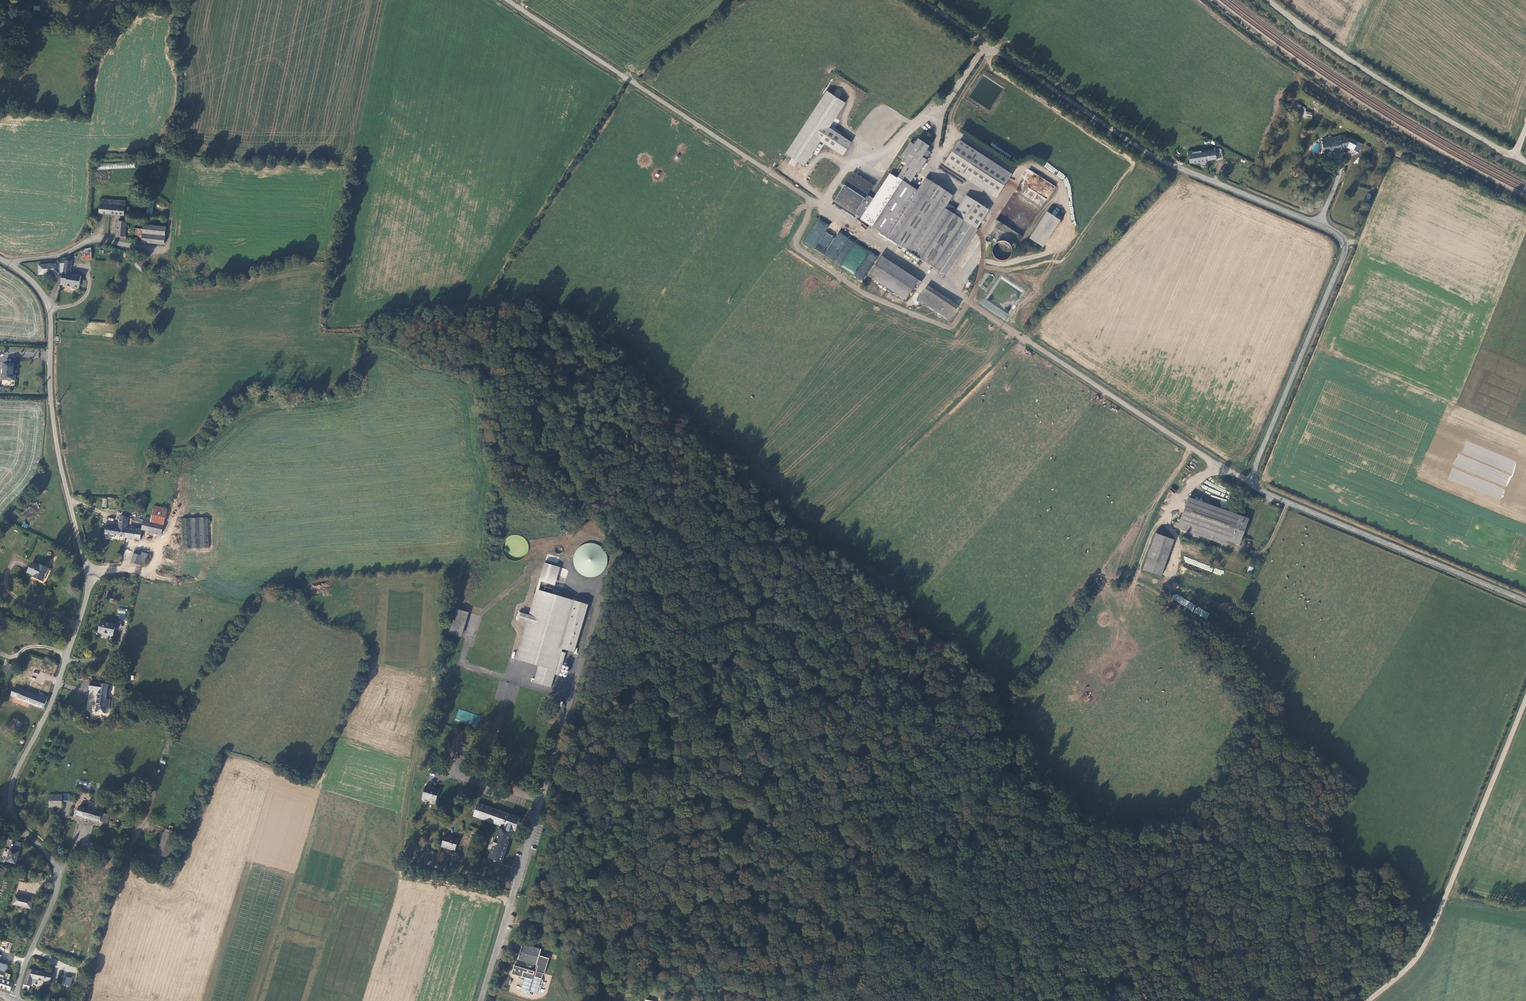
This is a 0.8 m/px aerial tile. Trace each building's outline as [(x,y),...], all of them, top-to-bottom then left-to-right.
[(846,104),(827,91),(785,154),(804,167),(821,141),(844,156),(854,142),(831,127),(846,104)] [(893,173),(877,198),(871,193),(876,185),(856,172),(838,198),(857,212),(860,209),(864,211),(869,205),(871,207),(866,214),(863,219),(948,274),(991,210),(969,196),(961,209),(957,214),(947,208),(951,203),(955,195),(928,177),(920,190),(912,185),(921,171),(923,172),(931,160),(927,157),(934,147),(922,139),(920,141),(919,141),(917,144),(914,142),(905,156),(909,158),(907,162),(910,164),(901,178),(893,173)] [(1359,142),(1352,139),(1347,140),(1336,142),(1335,139),(1324,141),(1326,153),(1332,152),(1332,154),(1343,151),(1343,149),(1349,148),(1355,151),(1359,142)] [(1013,175),(959,140),(943,165),(997,199),(1013,175)] [(1190,164),(1221,160),(1220,149),(1214,150),(1214,151),(1202,153),(1194,155),(1194,153),(1193,152),(1188,152),(1190,164)] [(1007,203),(997,219),(1022,236),(1035,215),(1030,209),(1026,207),(1026,205),(1023,201),(1025,197),(1027,200),(1028,199),(1032,201),(1035,197),(1035,202),(1032,205),(1035,207),(1038,207),(1044,203),(1046,199),(1039,194),(1037,196),(1027,196),(1020,191),(1019,191),(1019,187),(1015,191),(1015,192),(1014,193),(1008,202),(1007,203)] [(109,213),(110,200),(99,199),(98,212),(109,213)] [(125,201),(110,200),(109,213),(124,214),(125,201)] [(961,209),(951,203),(947,208),(957,214),(961,209)] [(1061,221),(1048,213),(1031,239),(1044,247),(1061,221)] [(118,220),(116,235),(125,236),(127,218),(121,217),(120,220),(118,220)] [(818,218),(803,244),(863,279),(877,255),(848,238),(849,236),(839,230),(835,237),(825,232),(829,225),(818,218)] [(142,241),(164,243),(165,226),(143,225),(142,241)] [(994,242),(994,260),(1011,260),(1011,242),(994,242)] [(882,257),(870,276),(908,301),(921,282),(882,257)] [(140,271),(145,267),(139,260),(134,264),(140,271)] [(72,263),(64,261),(64,264),(62,273),(61,280),(65,281),(64,285),(64,286),(76,288),(77,286),(78,286),(80,277),(69,275),(72,263)] [(39,274),(62,273),(64,264),(39,265),(39,274)] [(931,286),(922,299),(953,320),(962,306),(931,286)] [(3,380),(16,381),(16,376),(14,376),(14,364),(4,363),(3,380)] [(155,454),(153,468),(159,469),(160,459),(166,460),(166,455),(155,454)] [(1463,470),(1456,470),(1456,477),(1459,477),(1459,476),(1463,476),(1465,476),(1465,480),(1470,480),(1470,474),(1463,474),(1463,470)] [(1238,545),(1247,519),(1187,499),(1177,529),(1227,545),(1228,542),(1238,545)] [(127,525),(125,538),(139,541),(141,530),(162,535),(167,509),(154,507),(151,520),(144,518),(142,528),(130,526),(127,525)] [(105,535),(125,538),(127,525),(129,517),(121,515),(119,524),(107,522),(105,535)] [(184,518),(185,548),(209,548),(208,517),(184,518)] [(1173,541),(1156,534),(1142,569),(1158,576),(1173,541)] [(587,543),(580,547),(575,554),(573,562),(576,569),(582,575),(590,577),(598,576),(605,570),(608,563),(607,554),(602,548),(595,544),(587,543)] [(144,567),(146,560),(148,555),(148,554),(135,550),(131,563),(144,567)] [(32,562),(27,572),(33,575),(33,577),(43,581),(50,569),(42,565),(41,566),(32,562)] [(588,605),(536,589),(516,659),(539,667),(533,682),(551,688),(563,648),(575,652),(588,605)] [(119,608),(117,618),(124,620),(127,609),(119,608)] [(456,610),(450,634),(460,637),(467,612),(456,610)] [(99,632),(113,636),(116,624),(101,621),(99,632)] [(10,674),(13,667),(7,664),(4,672),(10,674)] [(99,691),(101,683),(91,681),(90,689),(99,691)] [(99,691),(95,712),(106,713),(107,707),(109,708),(110,699),(106,699),(107,693),(110,694),(111,689),(108,688),(109,685),(101,683),(99,691)] [(11,695),(43,708),(44,708),(48,701),(47,700),(48,696),(40,693),(38,697),(14,688),(11,695)] [(18,731),(22,722),(17,720),(14,729),(18,731)] [(436,801),(440,790),(426,785),(422,797),(436,801)] [(50,795),(49,807),(62,808),(62,802),(70,802),(70,794),(63,794),(63,795),(50,795)] [(77,815),(107,823),(109,815),(103,813),(105,806),(90,802),(88,809),(79,807),(77,815)] [(505,861),(512,840),(511,838),(516,835),(522,816),(479,802),(475,815),(506,825),(506,828),(501,826),(492,856),(497,858),(499,857),(500,859),(505,861)] [(161,831),(151,859),(167,865),(177,836),(164,832),(161,831)] [(455,851),(459,839),(444,834),(441,847),(455,851)] [(16,864),(19,852),(11,850),(8,862),(16,864)] [(31,909),(33,900),(15,896),(13,904),(31,909)] [(528,994),(529,991),(536,993),(542,973),(543,973),(548,958),(538,955),(540,949),(522,944),(517,959),(535,965),(533,972),(513,966),(510,974),(523,978),(519,992),(528,994)] [(33,978),(51,982),(52,974),(29,968),(23,988),(29,990),(33,978)] [(10,991),(13,983),(8,982),(11,975),(5,973),(4,976),(0,975),(0,988),(10,991)] [(63,984),(70,986),(72,978),(64,976),(63,984)]
